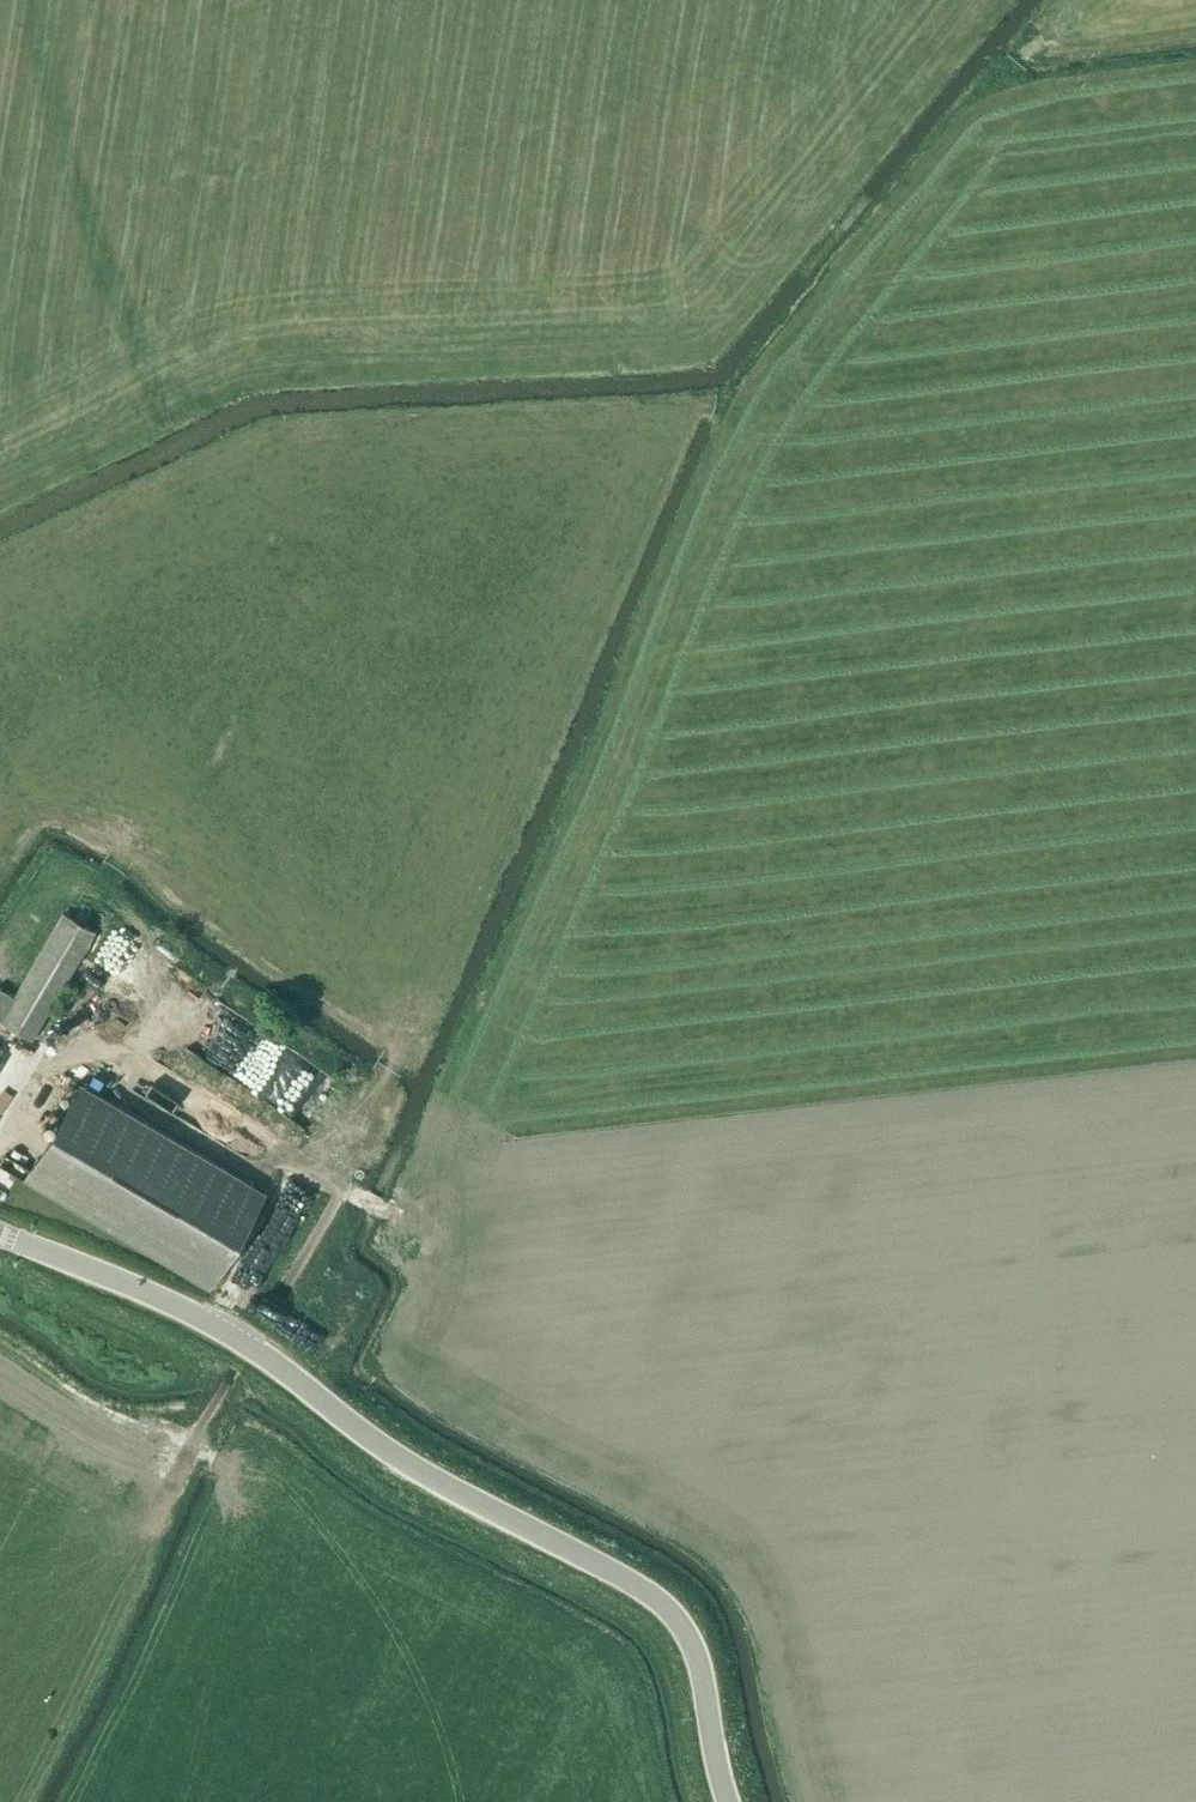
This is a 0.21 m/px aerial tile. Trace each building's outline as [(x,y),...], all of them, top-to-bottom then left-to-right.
[(30,1039),(94,930),(61,911),(11,995),(0,989),(0,1022),(30,1039)] [(23,1178),(207,1285),(262,1191),(78,1083),(23,1178)]
